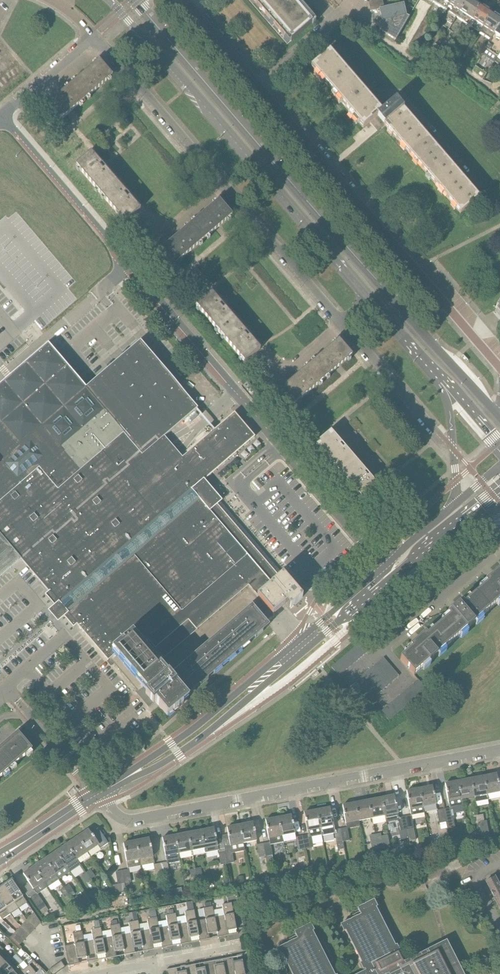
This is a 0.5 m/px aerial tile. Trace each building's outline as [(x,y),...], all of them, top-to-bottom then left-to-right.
[(297,0),(249,0),(287,45),(292,41),(315,21),(297,0)] [(384,8),(383,0),(372,0),(370,0),(369,2),(369,3),(371,11),(380,10),(384,9),(384,8)] [(445,10),(451,0),(435,0),(433,3),(445,10)] [(456,18),(467,0),(451,0),(445,10),(441,17),(452,24),(456,18)] [(468,25),(480,5),(472,0),(467,0),(456,18),(468,25)] [(384,9),(380,10),(382,21),(407,16),(406,11),(408,11),(408,8),(405,8),(404,4),(392,6),(384,8),(384,9)] [(468,25),(479,33),(491,13),(480,5),(468,25)] [(491,41),(499,25),(499,19),(491,13),(479,33),(491,41)] [(408,17),(407,16),(382,21),(379,22),(381,31),(395,41),(408,17)] [(495,62),(499,53),(499,25),(491,41),(482,55),(494,62),(495,62)] [(477,200),(427,141),(402,111),(404,109),(396,100),(380,114),(328,53),(311,68),(364,128),(369,124),(377,132),(384,126),(461,214),(477,200)] [(100,61),(71,85),(42,110),(56,126),(84,101),(113,76),(107,69),(105,66),(105,67),(104,66),(105,66),(103,64),(102,64),(100,61)] [(125,223),(141,210),(116,181),(92,152),(76,166),(101,194),(125,223)] [(193,250),(204,240),(221,226),(233,216),(219,200),(191,225),(162,249),(175,265),(193,250)] [(261,350),(260,349),(236,321),(211,292),(196,306),(220,334),(245,363),(261,350)] [(312,390),(324,380),(341,365),(353,355),(339,340),(310,365),(282,389),(295,405),(312,390)] [(268,624),(252,606),(170,677),(143,646),(148,641),(164,659),(199,629),(249,586),(249,587),(260,599),(273,615),(287,603),(291,608),(301,599),(283,579),(281,576),(279,578),(214,502),(211,499),(208,498),(208,492),(208,487),(206,484),(204,481),(204,480),(255,434),(235,411),(172,466),(154,446),(198,409),(188,397),(141,341),(121,358),(116,362),(109,368),(105,372),(96,379),(89,385),(86,387),(78,377),(68,367),(50,345),(0,386),(0,446),(20,429),(34,433),(53,455),(128,543),(121,549),(90,576),(82,582),(0,485),(0,578),(1,578),(10,570),(22,560),(27,566),(22,571),(35,585),(40,581),(50,592),(48,594),(48,596),(54,604),(57,604),(59,602),(68,614),(66,616),(66,618),(73,626),(75,626),(77,624),(109,661),(110,660),(137,691),(136,693),(138,695),(139,694),(150,706),(148,707),(149,708),(155,702),(166,715),(188,697),(186,695),(227,659),(268,624)] [(90,576),(23,497),(55,470),(101,525),(121,549),(128,543),(53,455),(34,433),(20,429),(0,446),(0,485),(82,582),(90,576)] [(340,474),(364,502),(365,503),(380,489),(356,460),(331,432),(316,445),(340,474)] [(121,549),(101,525),(55,470),(23,497),(90,576),(121,549)] [(499,602),(499,570),(485,583),(487,585),(476,595),(464,605),(462,603),(455,609),(447,615),(449,618),(438,627),(427,637),(425,635),(410,648),(412,650),(400,660),(414,676),(433,659),(452,643),(471,627),(489,611),(499,602)] [(383,639),(388,634),(380,625),(375,630),(383,639)] [(378,643),(383,639),(375,630),(370,634),(378,643)] [(373,647),(378,643),(370,634),(365,638),(373,647)] [(368,651),(373,647),(365,638),(361,642),(368,651)] [(364,655),(368,651),(361,642),(356,646),(364,655)] [(359,659),(364,655),(356,646),(351,650),(359,659)] [(354,664),(359,659),(351,650),(346,654),(354,664)] [(349,668),(354,664),(346,654),(341,659),(349,668)] [(387,671),(392,667),(384,658),(379,662),(387,671)] [(344,672),(349,668),(341,659),(337,663),(344,672)] [(382,675),(387,671),(379,662),(374,666),(382,675)] [(337,663),(332,667),(340,676),(344,672),(337,663)] [(378,679),(382,675),(374,666),(370,670),(378,679)] [(395,680),(399,676),(392,667),(387,671),(395,680)] [(373,683),(378,679),(370,670),(365,674),(373,683)] [(390,684),(395,680),(387,671),(382,675),(390,684)] [(368,687),(373,683),(365,674),(360,678),(368,687)] [(385,688),(390,684),(382,675),(378,679),(385,688)] [(364,691),(368,687),(360,678),(356,682),(364,691)] [(381,692),(385,688),(378,679),(373,683),(381,692)] [(422,693),(426,689),(418,680),(414,684),(422,693)] [(376,696),(381,692),(373,683),(368,687),(376,696)] [(417,697),(422,693),(414,684),(409,688),(417,697)] [(371,700),(376,696),(368,687),(364,691),(371,700)] [(412,701),(417,697),(409,688),(405,692),(412,701)] [(408,705),(412,701),(405,692),(400,696),(408,705)] [(403,709),(408,705),(400,696),(395,700),(403,709)] [(398,713),(403,709),(395,700),(391,704),(398,713)] [(394,716),(398,713),(391,704),(386,707),(394,716)] [(389,720),(394,716),(386,707),(381,711),(389,720)] [(10,770),(33,750),(18,733),(0,749),(0,778),(10,770)] [(488,795),(499,793),(499,788),(499,781),(498,781),(497,774),(484,777),(488,795)] [(475,798),(488,795),(484,777),(471,779),(475,798)] [(462,800),(475,798),(471,779),(458,782),(462,800)] [(449,803),(450,808),(463,806),(462,800),(458,782),(445,784),(447,791),(446,791),(449,803)] [(420,789),(424,808),(437,805),(435,793),(434,793),(433,787),(420,789)] [(408,798),(411,816),(412,815),(412,816),(425,814),(424,808),(420,789),(407,792),(408,798)] [(382,798),(386,817),(399,814),(396,803),(395,796),(382,798)] [(373,819),(386,817),(382,798),(369,801),(373,819)] [(360,822),(373,819),(369,801),(356,803),(360,822)] [(346,825),(360,822),(356,803),(343,806),(344,813),(346,825)] [(317,811),(321,829),(334,826),(332,815),(330,808),(317,811)] [(452,821),(450,808),(444,809),(446,822),(452,821)] [(444,809),(437,811),(440,824),(446,822),(444,809)] [(308,832),(309,835),(309,837),(312,837),(322,835),(321,829),(317,811),(304,813),(306,820),(305,820),(308,832)] [(279,818),(282,836),(296,834),(294,822),(293,822),(292,815),(279,818)] [(406,817),(408,830),(415,828),(412,816),(412,815),(411,816),(406,817)] [(406,817),(399,818),(401,831),(408,830),(406,817)] [(264,844),(267,857),(273,855),(271,845),(284,842),(282,836),(279,818),(266,821),(267,827),(269,839),(270,842),(264,844)] [(482,838),(483,839),(490,837),(487,822),(485,822),(480,824),(482,838)] [(240,825),(244,844),(257,841),(255,830),(253,823),(240,825)] [(230,846),(244,844),(240,825),(227,828),(229,835),(228,835),(230,846)] [(205,853),(219,851),(216,835),(215,828),(202,831),(205,849),(205,853)] [(343,842),(350,841),(348,828),(341,829),(343,842)] [(101,849),(109,844),(99,829),(91,833),(89,830),(78,837),(89,853),(99,846),(101,849)] [(334,830),(337,843),(343,842),(341,829),(334,830)] [(192,852),(205,849),(202,831),(189,833),(192,852)] [(179,854),(192,852),(189,833),(176,836),(179,854)] [(378,850),(384,849),(382,837),(381,834),(375,835),(378,850)] [(302,836),(305,849),(311,848),(309,837),(309,835),(302,836)] [(373,851),(378,850),(375,835),(370,836),(373,851)] [(166,857),(179,854),(176,836),(163,838),(164,845),(166,857)] [(302,836),(296,838),(298,850),(305,849),(302,836)] [(78,860),(89,853),(78,837),(67,845),(78,860)] [(137,841),(142,866),(155,863),(152,845),(151,845),(150,839),(137,841)] [(128,868),(142,866),(137,841),(124,844),(125,850),(125,851),(128,868)] [(345,849),(343,842),(337,843),(338,850),(345,849)] [(264,844),(257,845),(260,858),(267,857),(264,844)] [(67,867),(78,860),(67,845),(56,852),(67,867)] [(232,850),(225,851),(228,864),(234,863),(232,850)] [(225,851),(218,852),(221,865),(228,864),(225,851)] [(70,872),(67,867),(56,852),(45,859),(59,880),(70,872)] [(48,887),(59,880),(45,859),(35,867),(48,887)] [(164,876),(170,875),(168,862),(161,863),(164,876)] [(157,878),(164,876),(161,863),(154,865),(157,878)] [(38,894),(48,887),(35,867),(24,874),(28,880),(27,880),(29,883),(21,888),(28,898),(30,896),(38,907),(44,903),(38,894)] [(91,880),(96,877),(91,870),(86,873),(91,880)] [(130,883),(132,883),(129,870),(123,871),(126,888),(130,887),(130,883)] [(127,891),(126,888),(123,871),(116,872),(118,884),(111,885),(116,893),(119,893),(127,891)] [(86,883),(91,880),(86,873),(82,876),(86,883)] [(498,883),(499,882),(499,874),(495,877),(486,881),(499,909),(499,886),(498,883)] [(3,889),(15,905),(25,899),(13,881),(12,882),(5,887),(4,887),(4,888),(3,889)] [(65,887),(70,894),(71,896),(75,894),(73,892),(69,884),(65,887)] [(65,898),(70,894),(65,887),(60,891),(65,898)] [(15,905),(3,889),(0,890),(0,902),(6,911),(15,905)] [(401,952),(397,945),(396,946),(377,908),(378,907),(374,900),(358,908),(361,915),(341,925),(344,932),(346,931),(362,963),(360,964),(364,972),(359,973),(464,973),(447,941),(442,943),(404,962),(399,953),(401,952)] [(215,918),(218,932),(219,938),(229,936),(228,930),(237,929),(232,903),(223,905),(225,916),(215,918)] [(191,938),(199,936),(197,921),(194,906),(187,907),(188,912),(185,912),(187,923),(178,925),(180,939),(181,945),(192,943),(191,938)] [(209,934),(218,932),(215,918),(213,907),(212,907),(205,908),(204,909),(206,920),(197,921),(199,936),(200,942),(210,940),(209,934)] [(27,920),(36,929),(41,923),(34,912),(27,920)] [(153,945),(162,943),(159,928),(157,917),(155,918),(154,912),(149,913),(150,919),(148,919),(150,930),(141,932),(143,947),(144,952),(154,950),(153,945)] [(172,941),(180,939),(178,925),(176,914),(174,914),(169,915),(167,916),(169,927),(159,928),(162,943),(163,949),(173,947),(172,941)] [(21,926),(30,935),(36,929),(27,920),(21,926)] [(135,948),(143,947),(141,932),(139,921),(129,923),(131,934),(122,936),(124,950),(125,956),(136,954),(135,948)] [(97,955),(106,954),(103,939),(101,928),(100,928),(99,924),(91,926),(94,941),(85,943),(84,943),(87,957),(88,963),(98,961),(97,955)] [(329,964),(334,962),(323,942),(319,944),(313,932),(315,931),(311,924),(294,932),(298,939),(277,949),(281,956),(282,955),(289,967),(284,969),(287,973),(335,973),(329,964)] [(116,952),(124,950),(122,936),(120,925),(118,925),(112,926),(111,926),(113,937),(103,939),(106,954),(107,959),(117,957),(116,952)] [(30,935),(21,926),(15,932),(24,941),(30,935)] [(24,941),(15,932),(10,938),(19,947),(19,946),(24,941)] [(79,959),(87,957),(84,943),(85,943),(83,932),(77,933),(73,933),(75,944),(65,946),(69,966),(80,964),(79,959)] [(11,957),(4,950),(1,947),(0,948),(0,967),(11,957)] [(23,969),(20,966),(11,957),(0,967),(0,970),(4,973),(17,973),(23,969)] [(226,973),(245,973),(243,962),(234,963),(233,958),(223,960),(224,965),(226,973)] [(224,965),(215,967),(214,961),(204,963),(205,969),(206,973),(226,973),(224,965)] [(205,969),(197,970),(196,965),(185,967),(186,972),(187,973),(206,973),(205,969)]
